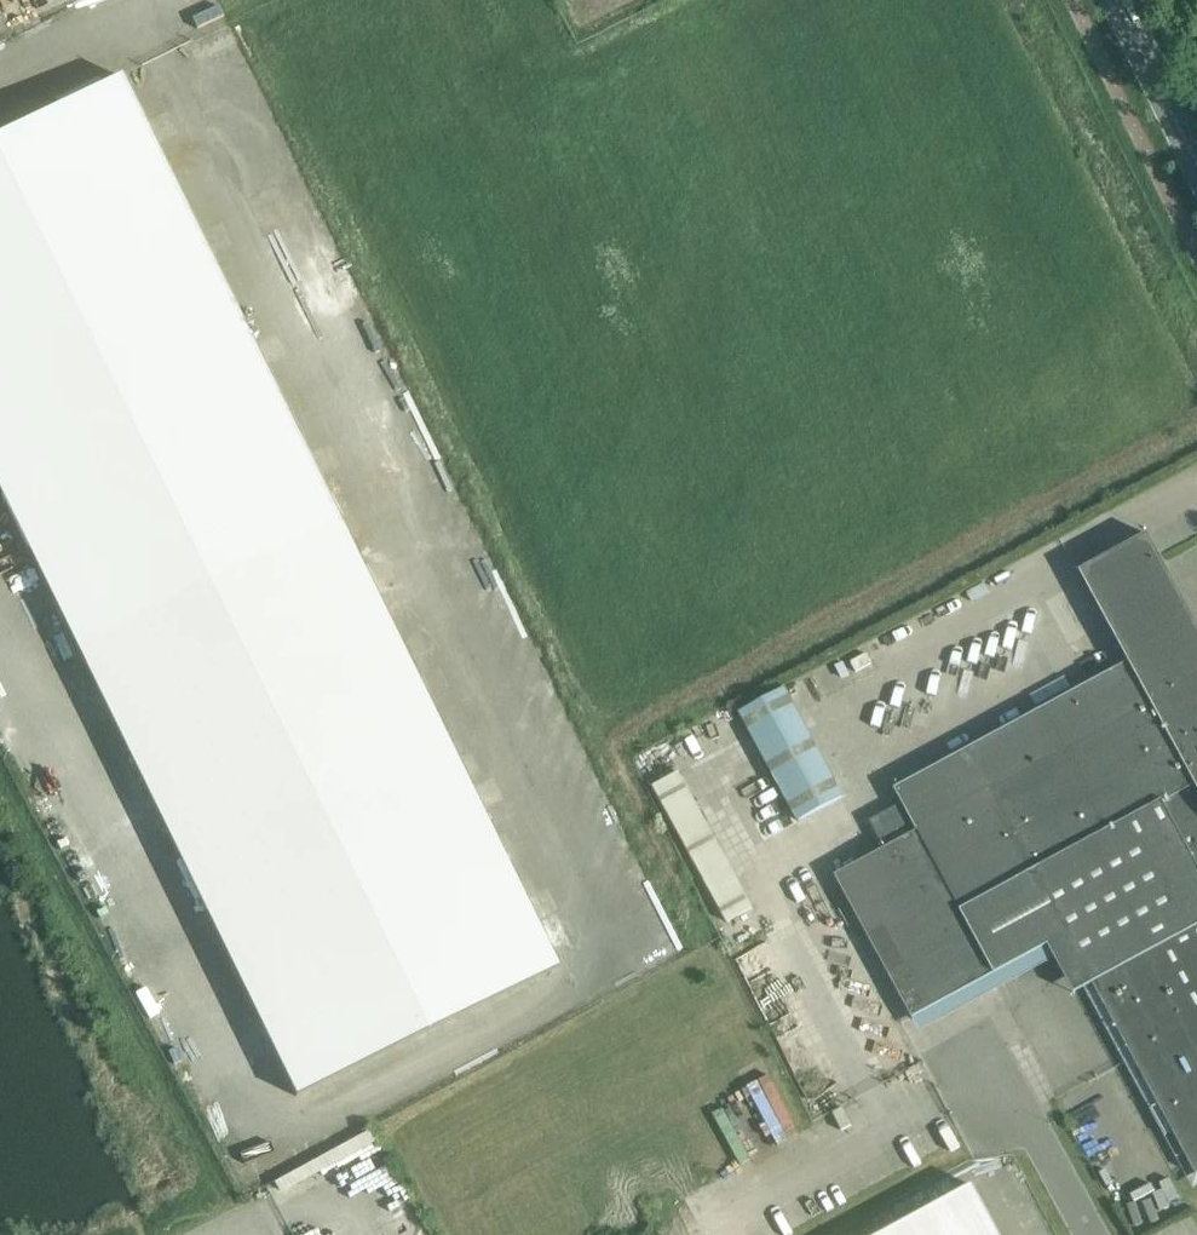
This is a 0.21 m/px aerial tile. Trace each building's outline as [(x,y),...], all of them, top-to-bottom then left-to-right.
[(296,1097),(557,969),(120,77),(0,136),(0,493),(296,1097)] [(1196,1175),(1196,627),(1159,557),(1160,557),(1148,535),(1080,572),(1129,663),(895,790),(917,832),(835,876),(913,1020),(1067,937),(1196,1175)] [(740,713),(799,822),(843,798),(784,689),(740,713)] [(974,1187),(913,1220),(885,1234),(1000,1234),(974,1187)] [(372,1203),(381,1223),(413,1208),(404,1188),(372,1203)]
